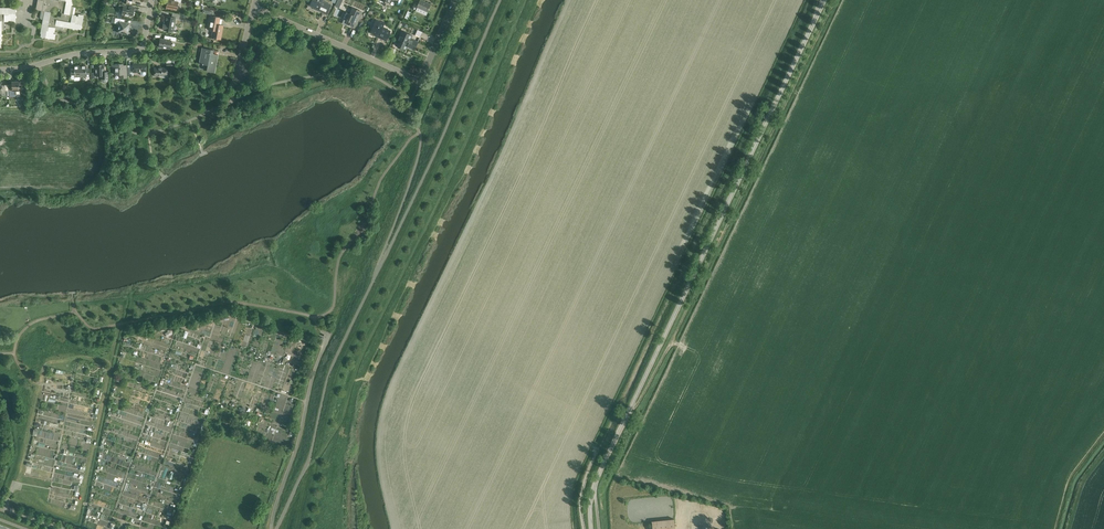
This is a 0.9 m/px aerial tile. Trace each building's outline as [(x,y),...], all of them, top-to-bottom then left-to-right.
[(35,9),(42,11),(40,19),(43,19),(43,23),(42,22),(40,33),(41,33),(40,36),(54,39),(55,34),(53,34),(53,31),(54,31),(55,28),(63,29),(63,26),(67,27),(77,29),(81,29),(83,15),(78,14),(78,16),(76,16),(76,15),(72,14),(74,7),(71,6),(72,2),(71,1),(71,0),(37,0),(35,9)] [(180,2),(181,0),(174,0),(174,1),(169,0),(167,0),(166,8),(176,10),(177,2),(180,2)] [(322,12),(326,2),(322,0),(312,0),(312,1),(310,6),(318,9),(317,10),(322,12)] [(431,4),(422,0),(420,0),(418,4),(414,2),(411,9),(415,10),(417,7),(427,12),(431,4)] [(120,15),(133,17),(134,10),(126,9),(126,5),(119,4),(118,10),(121,10),(120,15)] [(0,46),(0,43),(1,43),(1,32),(0,32),(0,29),(4,29),(4,21),(8,21),(8,20),(10,20),(10,23),(15,23),(15,8),(12,8),(1,7),(1,8),(0,8),(0,46)] [(346,23),(355,27),(362,12),(353,8),(350,14),(344,11),(341,17),(345,19),(343,23),(346,24),(346,23)] [(175,17),(179,18),(179,14),(172,13),(171,17),(165,16),(164,24),(163,24),(162,28),(163,29),(172,31),(175,17)] [(211,37),(220,39),(222,27),(218,26),(219,17),(210,16),(208,29),(212,30),(211,37)] [(125,23),(125,24),(123,24),(124,20),(115,18),(114,23),(119,24),(118,30),(122,31),(121,32),(127,33),(128,28),(129,28),(130,24),(125,23)] [(378,37),(386,41),(390,31),(382,27),(384,23),(376,20),(372,27),(373,28),(371,33),(378,36),(378,37)] [(407,46),(414,49),(417,42),(410,38),(412,35),(402,31),(398,40),(400,41),(398,46),(405,49),(407,46)] [(170,40),(175,41),(175,37),(168,36),(168,39),(160,38),(158,46),(169,48),(170,40)] [(208,71),(214,73),(218,51),(202,48),(199,63),(209,65),(208,71)] [(144,75),(146,74),(146,72),(146,63),(132,63),(132,65),(127,65),(128,75),(133,75),(133,72),(140,72),(140,74),(142,75),(144,75)] [(108,72),(104,72),(104,64),(95,65),(95,76),(101,75),(101,79),(101,80),(101,81),(102,82),(103,82),(105,82),(106,82),(107,82),(108,81),(108,79),(108,78),(108,72)] [(126,71),(123,71),(123,64),(111,64),(112,68),(115,68),(115,75),(119,75),(120,78),(126,78),(126,71)] [(80,79),(80,76),(79,65),(73,65),(73,72),(70,72),(71,79),(74,79),(74,80),(75,81),(79,80),(80,79)] [(79,65),(80,76),(86,76),(86,79),(89,79),(89,72),(86,72),(85,65),(79,65)] [(168,68),(166,68),(166,67),(154,67),(154,76),(167,75),(166,74),(168,74),(169,74),(170,73),(171,72),(171,70),(170,69),(169,68),(168,68)] [(8,85),(8,94),(14,94),(14,90),(18,90),(18,81),(11,81),(11,84),(8,85)] [(653,528),(675,528),(674,518),(652,521),(653,528)]
